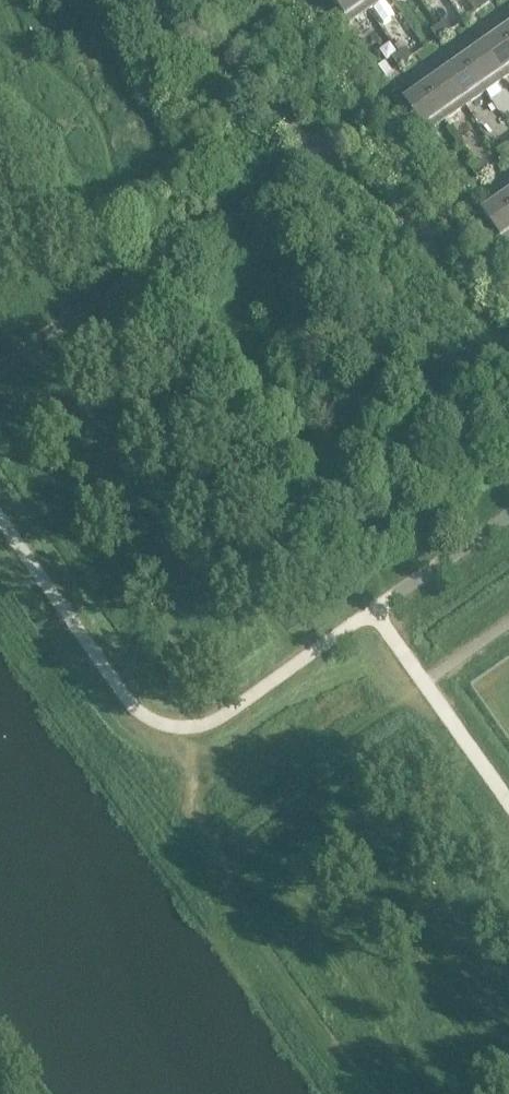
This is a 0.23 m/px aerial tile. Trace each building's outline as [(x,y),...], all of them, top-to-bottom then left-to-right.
[(362,0),(332,0),(348,24),(369,10),(362,0)] [(369,10),(383,0),(362,0),(369,10)] [(477,0),(473,0),(468,4),(475,13),(483,8),(477,0)] [(445,20),(437,25),(444,35),(452,30),(445,20)] [(444,35),(437,25),(430,31),(437,40),(444,35)] [(501,34),(482,48),(504,79),(508,75),(508,45),(501,34)] [(407,47),(399,53),(406,62),(413,57),(407,47)] [(504,79),(482,48),(463,61),(484,92),(504,79)] [(406,62),(399,53),(391,58),(398,68),(406,62)] [(484,92),(463,61),(444,75),(465,106),(484,92)] [(465,106),(444,75),(424,89),(446,119),(465,106)] [(446,119),(424,89),(404,103),(426,133),(446,119)] [(485,158),(477,164),(484,173),(492,168),(485,158)] [(484,173),(477,164),(469,169),(476,179),(484,173)] [(502,200),(482,214),(504,244),(508,241),(508,209),(502,200)]
